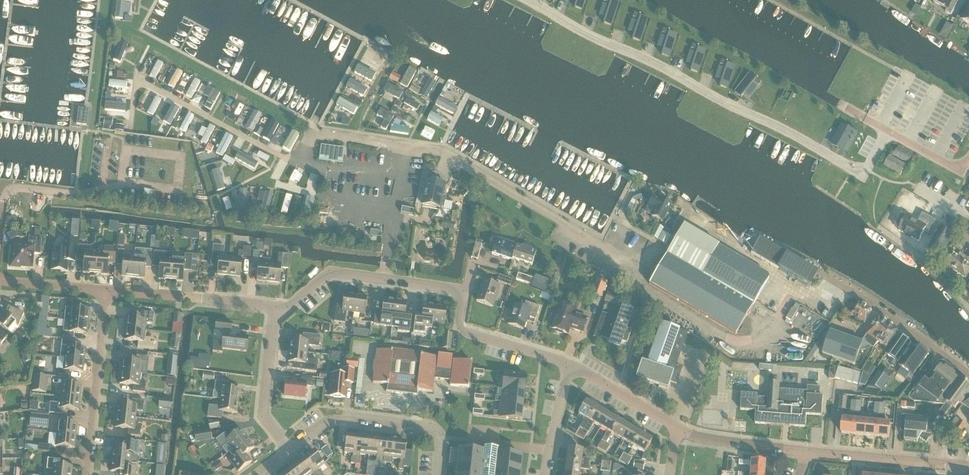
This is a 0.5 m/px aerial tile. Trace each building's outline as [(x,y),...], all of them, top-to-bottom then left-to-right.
[(130,19),(131,0),(122,0),(119,0),(119,19),(130,19)] [(576,1),(574,7),(582,10),(585,0),(572,0),(576,1)] [(603,1),(609,3),(603,23),(612,25),(619,3),(611,0),(604,0),(603,1)] [(933,1),(947,9),(945,12),(951,15),(957,4),(951,1),(952,0),(934,0),(933,1)] [(632,19),(628,31),(634,33),(632,38),(640,41),(648,18),(640,16),(640,15),(634,13),(633,17),(638,19),(638,21),(632,19)] [(670,30),(663,28),(662,32),(668,35),(661,54),(669,57),(677,35),(669,32),(670,30)] [(123,41),(120,49),(115,47),(111,59),(121,63),(128,43),(123,41)] [(699,46),(693,44),(691,49),(697,51),(691,70),(698,72),(706,50),(699,47),(699,46)] [(370,54),(368,58),(377,64),(383,54),(371,47),(368,53),(370,54)] [(148,74),(154,77),(163,61),(157,58),(148,74)] [(725,66),(719,86),(727,88),(735,66),(728,63),(728,61),(721,59),(720,64),(725,66)] [(353,69),(369,78),(373,70),(357,62),(353,69)] [(407,87),(416,69),(408,64),(398,82),(407,87)] [(166,83),(173,87),(183,70),(176,66),(166,83)] [(396,81),(399,74),(391,70),(388,77),(396,81)] [(749,73),(734,92),(741,97),(753,82),(758,85),(762,81),(756,77),(755,78),(749,73)] [(193,76),(184,94),(191,97),(200,79),(193,76)] [(107,78),(108,88),(127,87),(126,77),(107,78)] [(362,94),(369,82),(364,80),(362,84),(349,78),(345,86),(362,94)] [(416,93),(420,87),(412,81),(408,87),(416,93)] [(425,95),(433,86),(429,83),(421,92),(425,95)] [(383,91),(400,99),(404,92),(387,84),(383,91)] [(211,103),(217,90),(211,87),(205,99),(211,103)] [(691,97),(702,105),(707,98),(696,90),(691,97)] [(126,110),(125,94),(116,95),(118,111),(126,110)] [(152,94),(147,112),(155,114),(160,96),(152,94)] [(433,103),(452,114),(457,107),(438,95),(433,103)] [(417,108),(420,102),(405,96),(403,103),(417,108)] [(338,105),(353,113),(357,106),(341,98),(338,105)] [(166,113),(172,118),(180,109),(174,103),(166,113)] [(379,126),(386,130),(394,113),(379,106),(375,114),(383,117),(379,126)] [(86,125),(88,110),(78,108),(76,124),(86,125)] [(244,125),(253,129),(261,112),(252,108),(244,125)] [(425,116),(437,124),(442,117),(430,109),(425,116)] [(726,110),(723,116),(735,122),(738,116),(726,110)] [(188,111),(181,126),(190,130),(197,115),(188,111)] [(241,114),(235,118),(238,124),(245,119),(241,114)] [(402,122),(402,114),(392,114),(391,132),(408,133),(408,122),(402,122)] [(173,118),(171,126),(176,127),(179,120),(173,118)] [(262,135),(270,139),(279,123),(271,119),(262,135)] [(113,122),(114,131),(122,130),(122,122),(113,122)] [(207,122),(200,141),(208,144),(214,124),(207,122)] [(419,134),(430,139),(434,129),(424,124),(419,134)] [(851,131),(840,126),(830,145),(840,151),(851,131)] [(281,147),(290,151),(299,132),(289,127),(281,147)] [(221,144),(219,150),(222,152),(230,135),(220,131),(216,141),(221,144)] [(272,136),(275,143),(280,141),(278,134),(272,136)] [(233,147),(236,141),(230,138),(227,144),(233,147)] [(858,138),(855,144),(874,154),(878,147),(858,138)] [(238,143),(233,155),(243,160),(249,147),(238,143)] [(322,145),(320,160),(341,163),(343,148),(322,145)] [(913,154),(899,146),(894,155),(908,163),(913,154)] [(261,155),(260,158),(254,157),(251,166),(263,170),(267,157),(261,155)] [(901,175),(906,166),(889,156),(884,166),(901,175)] [(909,163),(916,166),(919,160),(912,156),(909,163)] [(833,168),(828,177),(837,183),(843,173),(833,168)] [(439,208),(442,192),(440,192),(442,184),(425,180),(423,192),(425,192),(422,205),(439,208)] [(156,191),(145,189),(142,200),(154,202),(156,191)] [(905,200),(911,202),(909,205),(922,211),(928,199),(909,190),(905,200)] [(288,211),(291,192),(284,191),(281,210),(288,211)] [(261,207),(268,209),(272,194),(264,192),(261,207)] [(311,209),(313,197),(302,195),(300,208),(311,209)] [(660,200),(653,196),(644,212),(662,222),(672,204),(661,198),(660,200)] [(400,213),(412,215),(413,209),(402,207),(400,213)] [(945,214),(936,209),(929,222),(920,218),(918,222),(907,216),(902,214),(895,227),(900,229),(899,230),(919,241),(924,232),(930,235),(935,227),(937,228),(945,214)] [(455,222),(443,220),(442,227),(454,229),(455,222)] [(674,224),(668,220),(665,226),(671,229),(674,224)] [(961,223),(957,220),(952,228),(956,231),(961,223)] [(769,279),(767,275),(718,246),(718,245),(684,225),(649,283),(736,335),(769,279)] [(663,230),(658,227),(653,237),(657,240),(663,230)] [(949,242),(953,235),(940,228),(928,250),(939,257),(944,249),(946,250),(949,242)] [(666,244),(670,237),(662,233),(658,239),(666,244)] [(28,247),(13,245),(12,256),(11,256),(10,267),(20,268),(20,266),(31,267),(32,254),(40,255),(42,239),(28,237),(28,247)] [(512,260),(512,258),(516,245),(497,238),(492,254),(512,260)] [(53,249),(51,270),(67,272),(68,257),(75,258),(77,240),(64,239),(63,250),(53,249)] [(477,239),(476,242),(471,257),(477,259),(482,240),(477,239)] [(752,252),(809,285),(817,272),(760,239),(752,252)] [(95,273),(97,252),(91,252),(91,246),(78,245),(77,260),(84,261),(83,273),(89,274),(89,272),(95,273)] [(229,276),(231,258),(223,257),(224,246),(213,245),(211,259),(218,260),(217,275),(229,276)] [(512,258),(532,265),(537,249),(522,245),(521,246),(516,245),(512,258)] [(103,253),(97,252),(95,273),(101,273),(101,275),(107,275),(108,263),(115,264),(116,248),(104,247),(103,253)] [(238,259),(231,258),(229,276),(240,277),(242,259),(250,260),(251,248),(243,247),(243,251),(239,251),(238,259)] [(122,276),(133,277),(135,254),(124,254),(124,250),(118,250),(117,265),(123,266),(122,276)] [(135,254),(133,277),(144,278),(145,268),(151,268),(152,250),(141,250),(141,255),(135,254)] [(958,256),(950,250),(942,260),(965,278),(968,273),(968,257),(968,258),(960,252),(958,256)] [(268,282),(270,264),(270,260),(263,259),(263,255),(259,255),(260,251),(253,251),(252,266),(258,266),(256,281),(268,282)] [(165,278),(171,279),(173,259),(173,253),(154,252),(153,267),(160,267),(159,279),(165,280),(165,278)] [(173,259),(171,279),(176,279),(176,281),(183,281),(184,270),(191,271),(192,255),(185,254),(184,260),(173,259)] [(277,265),(270,264),(268,282),(280,283),(281,268),(288,269),(290,255),(278,254),(277,265)] [(532,284),(533,278),(518,273),(516,279),(532,284)] [(510,285),(512,279),(499,275),(497,281),(510,285)] [(535,275),(531,286),(544,291),(548,280),(535,275)] [(607,281),(597,278),(592,293),(602,297),(607,281)] [(492,307),(499,286),(483,280),(476,301),(492,307)] [(353,313),(356,295),(344,294),(342,305),(336,304),(334,321),(345,323),(346,317),(347,312),(353,313)] [(622,298),(607,294),(605,301),(619,306),(622,298)] [(367,297),(356,295),(353,313),(360,314),(359,319),(364,319),(365,314),(367,297)] [(392,327),(395,301),(383,299),(382,314),(375,313),(374,324),(392,327)] [(407,302),(395,301),(392,327),(398,327),(397,331),(409,333),(411,317),(405,316),(407,302)] [(851,315),(856,318),(854,321),(863,325),(872,310),(858,301),(851,315)] [(66,308),(64,319),(69,320),(88,322),(90,310),(76,309),(77,304),(66,302),(66,308)] [(535,319),(539,306),(525,302),(523,308),(514,305),(508,324),(523,329),(527,316),(535,319)] [(433,328),(435,306),(423,304),(422,319),(415,318),(413,332),(424,333),(425,328),(432,329),(432,328),(433,328)] [(575,309),(561,304),(552,329),(555,330),(556,332),(562,334),(564,333),(567,334),(569,327),(582,332),(587,318),(574,313),(575,309)] [(794,304),(786,318),(791,321),(799,307),(794,304)] [(8,333),(15,324),(18,326),(24,314),(8,306),(5,314),(0,311),(0,326),(8,333)] [(447,307),(435,306),(433,328),(444,330),(444,325),(447,307)] [(618,319),(602,313),(593,337),(594,337),(600,339),(602,338),(611,340),(609,346),(620,349),(623,342),(626,344),(633,324),(628,322),(632,311),(622,308),(618,319)] [(126,328),(145,330),(146,323),(152,324),(153,313),(141,312),(140,317),(127,316),(126,328)] [(174,313),(173,323),(180,324),(181,314),(174,313)] [(879,337),(889,323),(880,317),(868,335),(864,340),(874,348),(878,342),(882,338),(879,337)] [(63,331),(62,336),(73,338),(74,333),(87,334),(88,322),(69,320),(64,319),(63,331)] [(231,331),(232,323),(216,321),(215,329),(231,331)] [(661,324),(653,322),(649,332),(657,335),(647,364),(641,362),(635,378),(659,386),(658,388),(658,389),(659,386),(667,389),(670,382),(676,384),(682,367),(676,365),(687,334),(689,334),(661,324)] [(898,330),(889,323),(879,337),(882,338),(878,342),(886,348),(898,330)] [(0,344),(9,334),(8,333),(0,326),(0,344)] [(145,336),(145,330),(126,328),(125,340),(138,342),(137,347),(154,348),(154,342),(150,341),(151,337),(145,336)] [(831,331),(823,353),(854,364),(855,364),(863,342),(831,331)] [(246,351),(248,337),(224,334),(223,343),(214,342),(213,351),(222,352),(223,349),(246,351)] [(291,339),(289,351),(307,353),(308,346),(319,347),(320,336),(306,334),(305,340),(291,339)] [(450,350),(452,335),(444,334),(442,349),(450,350)] [(897,362),(911,343),(902,336),(888,355),(897,362)] [(65,358),(84,360),(85,348),(72,347),(73,342),(62,341),(61,346),(66,346),(65,358)] [(902,368),(897,374),(906,380),(910,374),(913,376),(929,354),(915,344),(899,366),(902,368)] [(392,352),(377,350),(375,361),(374,361),(373,371),(374,371),(373,383),(388,384),(387,391),(386,391),(386,392),(418,395),(417,395),(417,390),(432,392),(434,379),(451,381),(450,385),(469,388),(472,362),(452,360),(452,357),(438,355),(438,357),(421,355),(421,353),(392,349),(392,352)] [(307,353),(289,351),(288,362),(302,364),(302,370),(316,372),(318,361),(306,359),(307,353)] [(32,361),(30,353),(23,355),(25,363),(32,361)] [(122,360),(121,372),(140,374),(147,375),(149,357),(136,355),(136,361),(122,360)] [(83,372),(84,360),(65,358),(63,370),(59,369),(58,375),(69,376),(70,371),(83,372)] [(768,372),(768,362),(733,361),(733,371),(768,372)] [(877,367),(869,363),(865,371),(872,375),(877,367)] [(923,378),(917,386),(909,398),(914,401),(914,402),(945,405),(961,383),(963,380),(959,378),(960,377),(942,364),(929,381),(923,378)] [(836,372),(835,376),(835,377),(841,379),(844,367),(839,366),(836,372)] [(847,380),(850,369),(844,367),(841,379),(847,380)] [(354,370),(344,369),(343,375),(332,374),(330,396),(344,398),(346,382),(352,383),(354,370)] [(856,371),(852,370),(850,369),(847,380),(853,382),(856,371)] [(879,370),(868,386),(881,389),(890,377),(889,376),(884,373),(879,370)] [(859,384),(862,373),(856,371),(853,382),(859,384)] [(140,374),(121,372),(120,384),(133,385),(132,390),(143,391),(145,381),(140,380),(140,374)] [(525,375),(498,372),(497,377),(504,378),(503,388),(523,390),(525,375)] [(863,372),(860,384),(865,385),(870,377),(863,372)] [(47,377),(34,376),(32,391),(45,393),(47,377)] [(313,387),(314,379),(301,378),(300,384),(286,382),(284,396),(305,398),(306,386),(313,387)] [(962,405),(968,395),(968,384),(963,380),(961,383),(945,405),(938,415),(943,419),(952,406),(955,409),(960,403),(962,405),(962,404),(962,405)] [(221,399),(238,402),(240,390),(226,388),(227,382),(215,381),(213,399),(221,400),(221,399)] [(807,391),(779,389),(780,384),(769,383),(768,398),(758,397),(758,395),(742,393),(741,410),(756,411),(755,424),(806,427),(807,414),(822,415),(823,395),(820,395),(820,387),(808,386),(807,391)] [(62,384),(61,396),(80,398),(81,386),(62,384)] [(523,390),(503,388),(502,397),(495,397),(495,402),(501,402),(522,405),(523,390)] [(80,398),(61,396),(60,403),(51,402),(49,413),(63,414),(63,409),(79,410),(80,398)] [(848,397),(840,396),(839,409),(846,409),(848,397)] [(160,398),(159,407),(172,409),(173,400),(160,398)] [(116,416),(136,418),(136,411),(143,411),(144,400),(131,399),(131,405),(118,403),(116,416)] [(237,413),(238,402),(221,399),(221,400),(220,406),(209,405),(208,417),(222,419),(223,411),(237,413)] [(575,435),(579,438),(597,408),(586,401),(578,414),(585,418),(580,427),(575,435)] [(862,402),(852,401),(851,413),(861,414),(862,402)] [(522,405),(501,402),(500,412),(494,411),(493,416),(520,419),(522,405)] [(886,404),(876,403),(875,416),(884,417),(886,404)] [(594,424),(600,427),(608,414),(597,408),(579,438),(584,441),(589,433),(594,424)] [(49,415),(31,414),(30,426),(48,427),(49,415)] [(606,443),(612,434),(611,434),(619,421),(608,414),(600,427),(607,431),(597,448),(601,451),(606,443)] [(920,438),(924,440),(926,438),(931,438),(933,424),(928,424),(928,417),(902,415),(900,431),(905,432),(904,440),(917,441),(920,438)] [(135,425),(136,418),(116,416),(115,428),(128,429),(127,435),(140,436),(141,425),(135,425)] [(309,417),(299,422),(303,431),(312,427),(309,417)] [(956,438),(966,424),(956,417),(946,432),(956,438)] [(853,434),(855,419),(843,418),(841,433),(853,434)] [(865,435),(867,421),(855,419),(853,434),(865,435)] [(220,427),(218,420),(209,422),(210,428),(220,427)] [(611,434),(612,434),(622,440),(630,427),(619,421),(611,434)] [(877,437),(878,422),(867,421),(865,435),(877,437)] [(58,422),(57,434),(76,436),(77,424),(58,422)] [(891,423),(878,422),(877,437),(889,438),(891,423)] [(630,427),(622,440),(633,446),(641,433),(630,427)] [(227,454),(229,453),(228,452),(247,438),(240,429),(229,438),(225,433),(216,440),(227,454)] [(212,438),(210,430),(194,433),(196,441),(212,438)] [(641,433),(633,446),(644,453),(652,440),(641,433)] [(76,436),(57,434),(55,446),(75,448),(76,436)] [(355,464),(358,437),(346,436),(344,452),(353,453),(352,458),(351,458),(350,463),(355,464)] [(368,455),(370,439),(358,437),(355,464),(360,465),(360,459),(360,454),(368,455)] [(228,452),(229,453),(233,458),(229,461),(237,473),(252,462),(246,454),(254,448),(247,438),(228,452)] [(382,440),(370,439),(368,455),(376,456),(376,461),(375,461),(375,462),(367,461),(365,474),(378,474),(379,467),(382,440)] [(392,458),(394,442),(382,440),(379,467),(384,468),(384,462),(383,462),(384,457),(392,458)] [(406,443),(394,442),(392,458),(400,459),(400,464),(399,464),(398,469),(403,470),(403,466),(411,467),(413,451),(405,450),(406,443)] [(113,447),(112,459),(131,461),(137,462),(139,444),(126,443),(126,449),(113,447)] [(167,444),(159,443),(158,453),(166,454),(167,444)] [(610,445),(606,443),(601,451),(606,453),(610,445)] [(38,444),(38,451),(52,452),(52,445),(38,444)] [(327,458),(333,454),(327,446),(321,450),(327,458)] [(450,449),(449,464),(458,465),(457,474),(519,474),(521,456),(498,454),(498,450),(484,448),(483,452),(450,449)] [(24,450),(15,449),(15,458),(24,458),(24,450)] [(568,449),(566,462),(581,464),(583,451),(568,449)] [(317,474),(323,474),(322,473),(321,474),(318,470),(325,464),(314,451),(305,459),(317,474)] [(623,464),(627,456),(624,453),(619,461),(623,464)] [(632,458),(627,456),(623,464),(627,466),(632,458)] [(52,474),(72,474),(72,467),(60,466),(60,460),(48,458),(47,469),(53,470),(52,474)] [(112,459),(110,471),(123,473),(123,474),(135,474),(136,469),(130,468),(131,461),(112,459)] [(302,474),(311,474),(312,474),(317,474),(305,459),(295,466),(302,474)] [(645,462),(635,460),(634,469),(644,471),(645,462)] [(750,474),(764,474),(765,462),(751,461),(751,460),(739,460),(739,465),(750,466),(750,473),(750,474)] [(566,462),(564,474),(570,474),(579,474),(580,469),(589,470),(589,465),(581,464),(566,462)] [(156,465),(155,474),(163,474),(164,466),(156,465)] [(295,466),(286,473),(287,474),(302,474),(295,466)]
